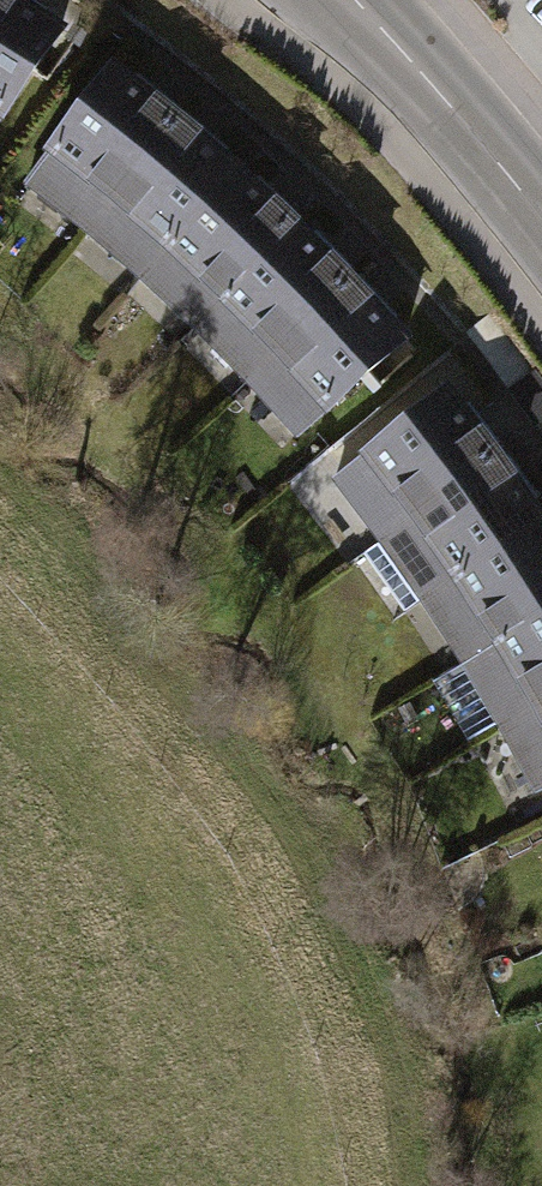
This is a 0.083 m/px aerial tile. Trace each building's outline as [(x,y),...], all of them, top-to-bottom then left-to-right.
[(43,0),(0,0),(0,120),(69,19),(43,0)] [(21,182),(84,228),(179,101),(119,59),(113,55),(21,182)] [(84,228),(142,276),(238,152),(179,101),(84,228)] [(303,207),(238,152),(142,276),(196,329),(303,207)] [(361,267),(303,207),(196,329),(250,378),(361,267)] [(416,331),(361,267),(250,378),(301,435),(416,331)] [(332,474),(380,535),(504,437),(453,375),(332,474)] [(424,596),(541,506),(541,492),(504,437),(380,535),(424,596)] [(424,596),(463,661),(541,608),(541,506),(424,596)] [(463,661),(502,723),(541,699),(541,608),(463,661)] [(502,723),(536,791),(541,788),(541,699),(502,723)]
